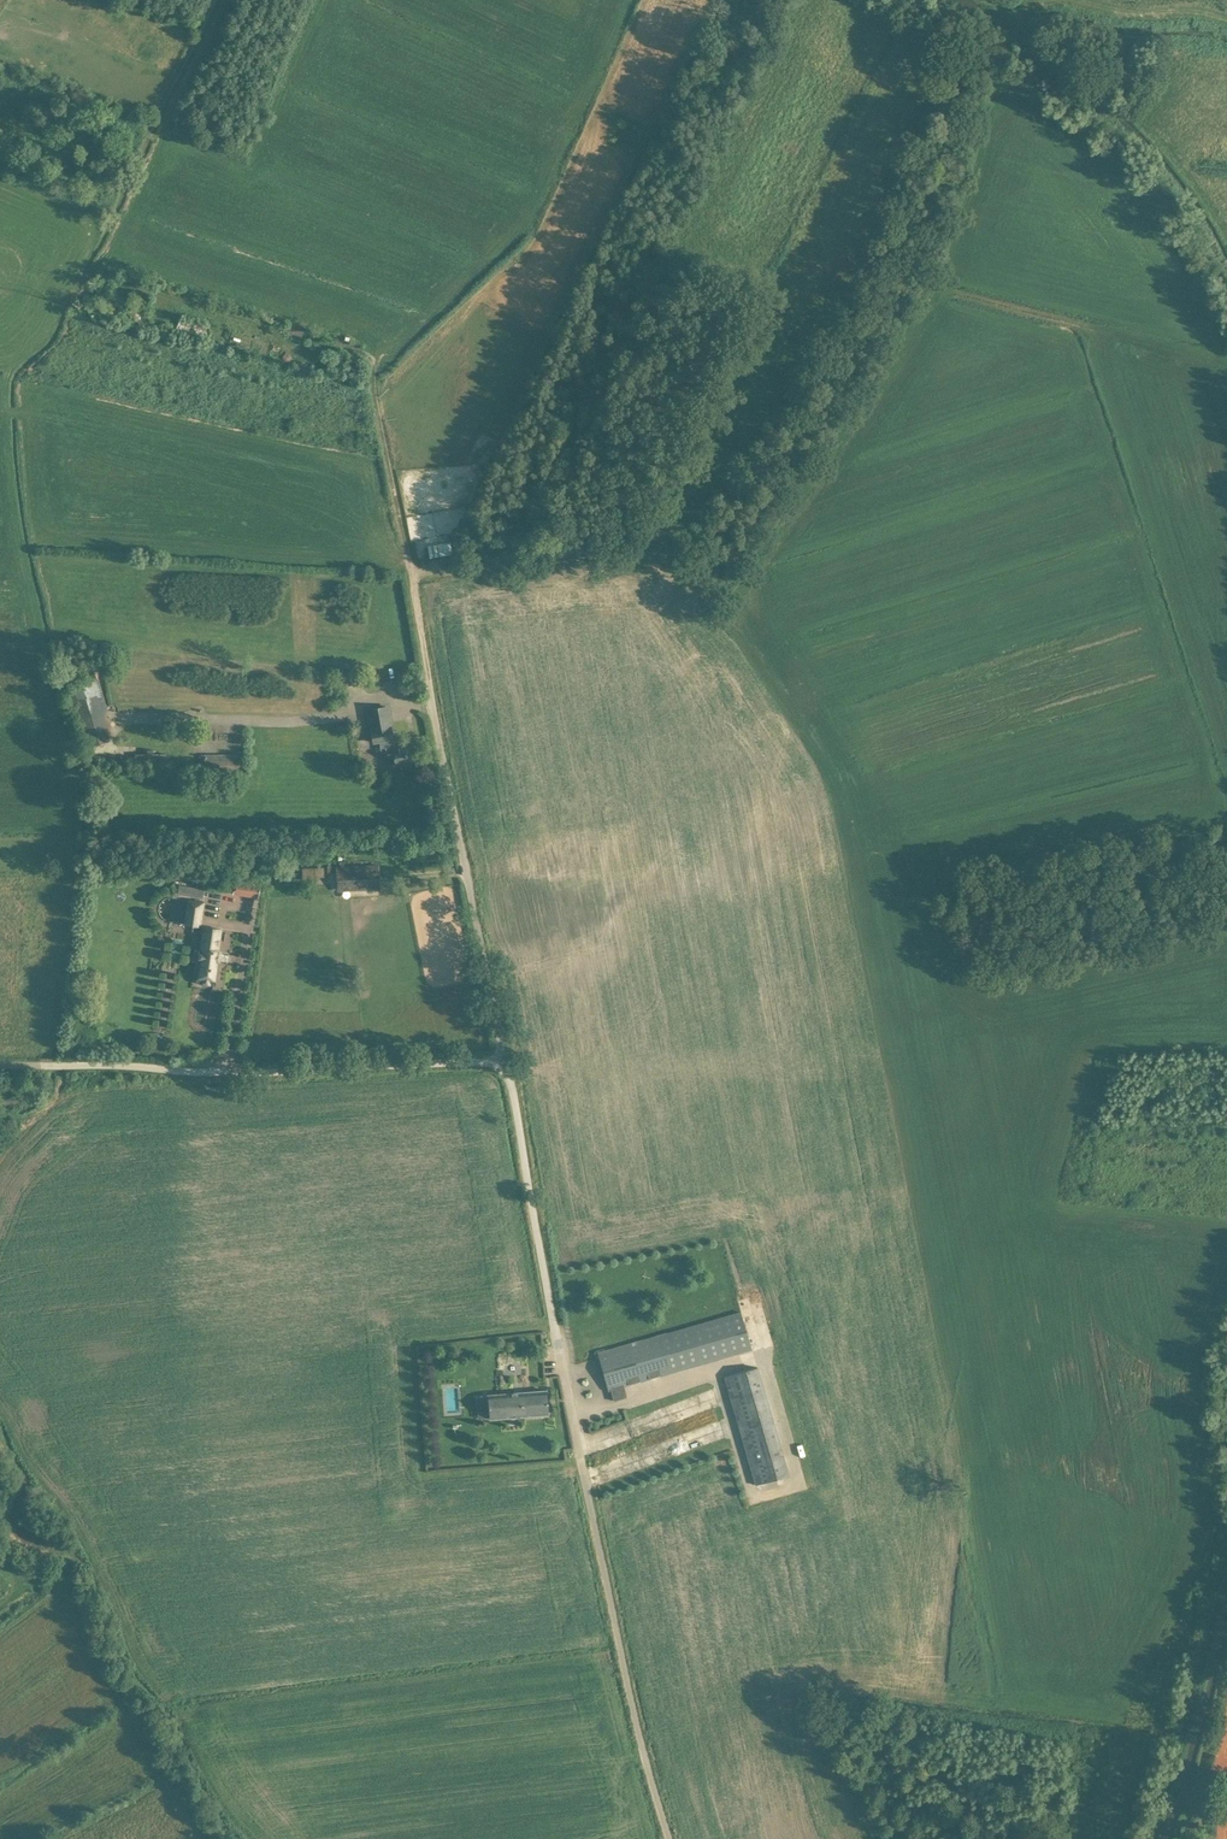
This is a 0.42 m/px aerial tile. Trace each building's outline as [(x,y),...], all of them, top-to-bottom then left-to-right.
[(144,298),(134,296),(130,316),(129,319),(129,320),(139,322),(144,298)] [(450,542),(428,546),(430,556),(452,551),(450,542)] [(69,696),(68,697),(69,702),(76,700),(90,747),(109,741),(102,717),(102,716),(105,708),(106,708),(96,673),(90,674),(92,680),(71,686),(72,690),(72,691),(72,692),(72,693),(72,694),(71,695),(70,695),(70,696),(69,696)] [(387,706),(375,708),(368,710),(374,742),(380,741),(382,751),(387,750),(389,757),(395,756),(397,765),(416,762),(413,745),(394,748),(393,739),(387,706)] [(170,752),(136,753),(136,763),(171,762),(170,752)] [(221,755),(221,770),(237,771),(237,755),(221,755)] [(377,886),(376,864),(364,864),(336,866),(337,888),(366,887),(377,886)] [(323,867),(301,868),(302,881),(317,880),(316,875),(324,875),(323,867)] [(233,894),(258,898),(259,885),(234,881),(233,894)] [(178,894),(187,895),(189,886),(179,885),(178,894)] [(193,960),(199,961),(196,982),(216,985),(219,962),(217,962),(223,928),(203,925),(203,926),(201,926),(205,902),(188,899),(184,924),(193,926),(193,931),(202,932),(199,949),(195,949),(193,960)] [(168,938),(167,959),(181,960),(182,939),(168,938)] [(623,1386),(752,1349),(742,1312),(598,1353),(608,1390),(611,1389),(614,1401),(627,1397),(623,1386)] [(789,1475),(757,1367),(723,1377),(755,1485),(789,1475)] [(546,1390),(488,1395),(488,1397),(477,1397),(477,1404),(488,1404),(489,1419),(548,1414),(546,1390)]
